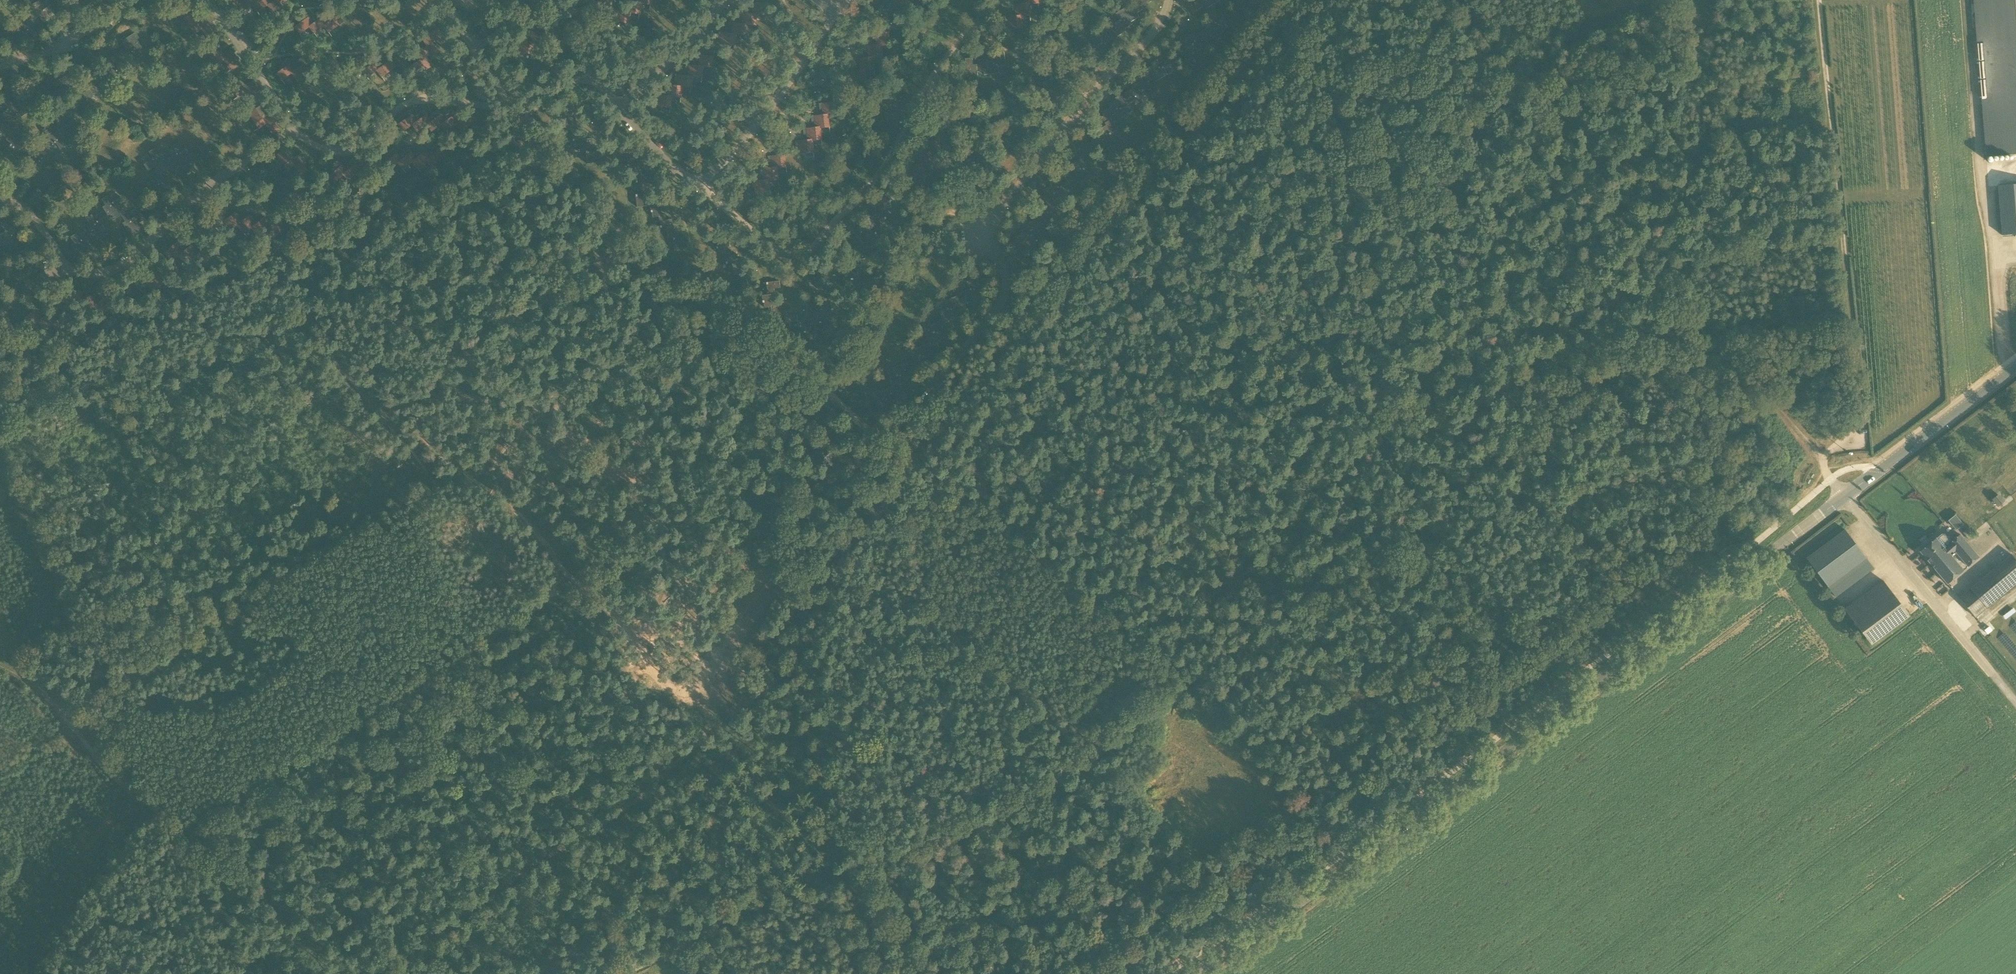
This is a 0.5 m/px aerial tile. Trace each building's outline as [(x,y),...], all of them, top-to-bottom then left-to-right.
[(24,7),(32,19),(31,19),(33,23),(33,22),(38,20),(37,18),(39,16),(43,23),(50,19),(44,9),(51,5),(48,0),(46,0),(41,3),(39,0),(32,5),(31,3),(24,7)] [(187,8),(194,4),(191,0),(181,0),(187,8)] [(228,1),(223,4),(228,11),(238,5),(243,1),(242,0),(227,0),(228,1)] [(243,1),(238,5),(242,11),(253,5),(257,2),(256,0),(242,0),(243,1)] [(253,5),(257,12),(267,5),(272,2),(271,0),(256,0),(257,2),(253,5)] [(272,2),(267,5),(272,12),(287,3),(286,0),(271,0),(272,2)] [(597,2),(587,0),(585,0),(583,6),(587,7),(586,11),(590,12),(600,14),(602,3),(597,2)] [(623,6),(626,6),(625,11),(630,12),(639,14),(641,3),(636,2),(626,0),(624,0),(623,6)] [(753,13),(756,14),(757,15),(766,15),(768,0),(763,0),(763,3),(751,2),(750,7),(753,7),(753,13)] [(892,2),(896,2),(896,9),(910,7),(909,0),(892,0),(892,2)] [(1140,12),(1146,8),(1145,6),(1152,1),(1151,0),(1134,0),(1133,1),(1135,6),(1140,12)] [(1206,9),(1213,5),(1219,1),(1218,0),(1197,0),(1197,1),(1195,3),(1199,9),(1205,6),(1206,9)] [(1977,43),(1980,42),(1985,99),(1982,99),(1986,157),(2015,154),(2015,0),(1974,0),(1977,43)] [(1025,3),(1012,4),(1013,10),(1016,10),(1016,16),(1017,16),(1021,16),(1021,17),(1031,16),(1030,4),(1029,4),(1029,3),(1025,4),(1025,3)] [(1116,29),(1120,35),(1127,31),(1125,29),(1133,24),(1131,22),(1140,17),(1137,13),(1140,12),(1135,6),(1130,9),(1128,6),(1116,14),(1120,20),(1113,24),(1116,29)] [(574,9),(572,15),(575,16),(574,20),(579,21),(579,22),(588,23),(590,12),(586,11),(574,9)] [(613,9),(612,15),(615,16),(614,21),(628,24),(630,12),(625,11),(613,9)] [(328,22),(325,18),(320,10),(315,14),(316,15),(311,19),(313,23),(309,26),(314,33),(324,26),(328,22)] [(328,22),(324,26),(329,33),(343,22),(334,10),(329,13),(330,15),(325,18),(328,22)] [(195,34),(201,29),(202,29),(198,24),(202,22),(199,16),(200,16),(196,11),(184,19),(195,34)] [(299,24),(294,27),(299,34),(309,27),(309,26),(313,23),(311,19),(305,11),(300,15),(301,16),(296,20),(299,24)] [(743,17),(742,24),(747,25),(756,26),(757,15),(756,14),(753,13),(740,11),(740,17),(743,17)] [(201,29),(208,39),(215,35),(212,30),(216,27),(212,22),(213,21),(210,16),(202,22),(198,24),(202,29),(201,29)] [(1016,16),(1004,17),(1005,23),(1008,23),(1009,30),(1023,28),(1021,17),(1021,16),(1017,16),(1016,16)] [(541,28),(540,33),(545,34),(554,36),(557,19),(553,18),(552,23),(539,21),(538,28),(541,28)] [(562,18),(561,24),(564,25),(563,30),(577,33),(579,22),(579,21),(574,20),(562,18)] [(747,25),(742,24),(730,22),(729,28),(732,28),(732,33),(732,34),(735,35),(735,36),(745,36),(747,25)] [(426,45),(431,42),(437,39),(442,36),(434,23),(429,27),(430,28),(424,31),(426,35),(422,38),(426,45)] [(528,30),(527,37),(530,37),(529,42),(534,43),(543,45),(545,34),(540,33),(528,30)] [(125,48),(120,51),(124,58),(133,52),(137,59),(143,55),(139,49),(142,48),(137,40),(139,38),(135,32),(126,38),(124,37),(119,40),(122,44),(123,43),(125,48)] [(719,32),(718,38),(721,38),(720,46),(734,47),(735,36),(735,35),(732,34),(732,33),(719,32)] [(889,32),(872,33),(873,39),(876,39),(877,45),(881,44),(881,46),(882,46),(891,44),(889,32)] [(517,41),(516,46),(519,47),(518,52),(532,54),(534,43),(529,42),(517,40),(517,41)] [(217,65),(223,61),(220,56),(224,53),(221,48),(222,47),(218,42),(206,51),(217,65)] [(416,52),(420,59),(425,56),(430,53),(432,56),(437,52),(431,42),(426,45),(416,52)] [(877,45),(864,46),(865,52),(868,52),(869,57),(873,57),(873,58),(874,58),(883,57),(882,46),(881,46),(881,44),(877,45)] [(223,61),(230,71),(237,66),(234,61),(238,59),(234,53),(235,52),(232,47),(224,53),(220,56),(223,61)] [(110,67),(104,70),(108,77),(117,71),(122,78),(127,74),(124,68),(126,67),(122,59),(124,58),(120,51),(104,61),(107,65),(109,64),(110,67)] [(700,59),(699,66),(703,67),(713,68),(715,51),(710,51),(709,56),(697,54),(696,59),(700,59)] [(381,77),(396,66),(388,54),(383,58),(384,59),(378,63),(381,67),(377,70),(381,77)] [(367,78),(377,70),(381,67),(378,63),(373,55),(368,59),(369,60),(364,64),(367,68),(362,71),(367,78)] [(325,79),(340,68),(331,56),(326,59),(327,60),(322,64),(325,68),(320,72),(325,79)] [(347,71),(352,78),(362,71),(367,68),(364,64),(358,56),(354,59),(355,61),(349,64),(352,68),(347,71)] [(410,65),(414,73),(424,66),(426,69),(431,66),(425,56),(420,59),(410,65)] [(296,69),(293,66),(288,57),(283,61),(284,62),(278,66),(281,70),(276,73),(282,80),(292,73),(291,73),(296,69)] [(298,62),(293,66),(296,69),(291,73),(292,73),(296,80),(306,73),(310,69),(308,65),(302,57),(297,60),(298,62)] [(869,57),(857,59),(857,65),(860,64),(861,69),(861,70),(865,69),(865,71),(866,71),(875,70),(874,58),(873,58),(873,57),(869,57)] [(689,71),(688,76),(693,77),(702,78),(703,67),(699,66),(686,64),(686,71),(689,71)] [(861,69),(848,71),(849,77),(852,77),(853,82),(853,83),(857,82),(857,83),(858,83),(867,82),(866,71),(865,71),(865,69),(861,70),(861,69)] [(237,98),(244,93),(241,88),(245,85),(242,80),(243,79),(239,74),(227,83),(237,98)] [(678,86),(682,86),(682,87),(692,88),(693,77),(688,76),(676,74),(675,81),(678,81),(678,86)] [(1124,99),(1128,105),(1134,102),(1136,105),(1148,97),(1144,90),(1151,87),(1148,82),(1144,76),(1138,80),(1139,82),(1132,86),(1133,88),(1124,93),(1127,97),(1124,99)] [(253,80),(245,85),(241,88),(244,93),(251,103),(258,98),(255,94),(259,91),(255,86),(256,85),(253,80)] [(853,82),(840,84),(841,90),(844,89),(845,97),(859,95),(858,83),(857,83),(857,82),(853,83),(853,82)] [(665,84),(665,91),(668,91),(667,96),(672,96),(672,97),(681,98),(682,87),(682,86),(678,86),(665,84)] [(655,94),(654,101),(657,101),(657,106),(670,108),(671,108),(672,97),(672,96),(667,96),(655,94)] [(1102,117),(1105,123),(1112,119),(1114,123),(1126,115),(1122,109),(1128,105),(1124,99),(1122,94),(1115,98),(1117,100),(1109,104),(1110,107),(1102,112),(1104,115),(1102,117)] [(2,117),(4,120),(10,117),(12,120),(19,115),(21,117),(27,113),(20,101),(20,100),(18,97),(13,100),(14,102),(12,103),(8,97),(1,101),(7,109),(7,110),(1,115),(2,117)] [(823,109),(824,115),(828,114),(829,115),(838,114),(836,101),(820,103),(820,109),(823,109)] [(951,114),(955,114),(955,115),(956,115),(965,114),(964,101),(947,102),(947,108),(950,108),(951,114)] [(261,105),(248,114),(258,129),(265,124),(262,119),(266,116),(263,111),(264,110),(261,105)] [(446,121),(441,124),(446,131),(456,124),(460,120),(458,116),(453,108),(448,112),(449,113),(444,116),(443,117),(446,121)] [(460,120),(456,124),(461,131),(476,121),(467,108),(462,112),(463,113),(458,116),(460,120)] [(402,121),(397,124),(402,131),(403,131),(412,124),(417,121),(414,117),(409,109),(404,112),(405,114),(399,117),(402,121)] [(417,121),(412,124),(417,131),(427,124),(431,121),(429,117),(424,109),(418,112),(419,114),(414,117),(417,121)] [(431,121),(427,124),(431,131),(441,124),(446,121),(443,117),(444,116),(438,109),(433,112),(434,113),(429,117),(431,121)] [(262,119),(265,124),(272,135),(279,129),(276,125),(280,122),(276,117),(277,116),(274,111),(266,116),(262,119)] [(824,115),(811,116),(812,122),(815,122),(816,127),(820,127),(820,128),(821,128),(830,127),(829,115),(828,115),(828,114),(824,115)] [(951,114),(939,115),(939,121),(942,121),(943,128),(957,126),(956,115),(955,115),(955,114),(951,114)] [(4,135),(5,137),(11,133),(3,121),(4,120),(2,117),(0,118),(0,137),(4,135)] [(575,117),(562,118),(562,119),(563,126),(564,125),(565,131),(571,130),(571,128),(572,128),(571,125),(576,124),(575,117)] [(65,138),(60,130),(62,128),(59,122),(49,129),(47,127),(42,130),(45,134),(45,133),(48,138),(42,142),(47,148),(55,143),(56,142),(61,149),(66,145),(63,139),(65,138)] [(816,127),(803,129),(804,135),(807,134),(808,140),(812,139),(813,140),(822,139),(821,128),(820,128),(820,127),(816,127)] [(571,130),(573,141),(579,140),(588,139),(587,139),(587,135),(585,136),(585,132),(578,133),(578,128),(572,128),(571,128),(571,130)] [(10,146),(4,150),(7,156),(13,152),(15,155),(23,150),(24,153),(27,151),(30,149),(24,139),(26,137),(23,133),(19,135),(19,136),(15,139),(11,133),(5,137),(10,145),(10,146)] [(588,139),(579,140),(580,152),(586,152),(585,151),(587,151),(586,146),(592,145),(591,138),(587,139),(588,139)] [(808,140),(796,141),(796,147),(799,147),(800,154),(814,152),(813,140),(812,139),(808,140)] [(926,152),(931,152),(931,153),(940,152),(939,139),(922,141),(923,147),(926,146),(926,152)] [(176,154),(168,158),(172,165),(178,161),(181,166),(180,166),(183,170),(187,167),(186,165),(196,159),(194,156),(192,153),(190,154),(185,147),(182,148),(179,142),(173,146),(177,153),(176,154)] [(194,155),(194,156),(196,159),(197,159),(204,171),(211,167),(210,165),(217,160),(215,157),(221,153),(217,148),(211,152),(210,151),(205,143),(198,147),(202,153),(200,155),(199,153),(194,155)] [(416,158),(412,161),(412,162),(417,168),(427,160),(426,160),(431,156),(428,153),(422,145),(417,149),(418,150),(413,154),(416,158)] [(402,159),(397,163),(402,169),(412,162),(412,161),(416,158),(413,154),(407,146),(403,150),(404,151),(399,155),(402,159)] [(276,156),(287,170),(293,166),(293,165),(297,162),(294,158),(291,153),(292,152),(288,147),(276,156)] [(172,165),(168,158),(166,160),(161,152),(158,154),(155,148),(149,152),(153,158),(152,159),(144,164),(148,171),(154,167),(156,169),(154,170),(157,175),(160,172),(172,165)] [(387,160),(383,164),(388,171),(397,163),(402,159),(399,155),(393,148),(388,151),(389,153),(384,157),(387,160)] [(598,149),(587,151),(585,151),(586,152),(587,164),(594,163),(593,158),(599,157),(598,149)] [(293,166),(300,175),(308,170),(304,166),(308,163),(304,158),(306,157),(302,152),(294,158),(297,162),(293,165),(293,166)] [(926,152),(914,153),(915,159),(918,159),(918,165),(923,164),(923,166),(932,164),(931,153),(931,152),(926,152)] [(773,167),(773,168),(777,167),(777,168),(787,167),(785,154),(768,156),(769,162),(772,162),(773,167)] [(358,173),(363,179),(377,166),(366,155),(362,159),(363,161),(359,164),(362,168),(358,173)] [(347,171),(343,175),(349,181),(358,173),(362,168),(359,164),(352,157),(348,161),(349,163),(344,167),(347,171)] [(627,159),(627,164),(628,171),(634,170),(641,170),(640,163),(635,163),(634,158),(627,159)] [(328,177),(334,183),(343,175),(347,171),(344,167),(338,160),(333,164),(334,165),(329,170),(332,173),(328,177)] [(918,165),(906,166),(907,172),(910,172),(911,179),(925,177),(923,166),(923,164),(918,165)] [(773,167),(760,169),(761,175),(764,174),(765,180),(769,180),(769,181),(779,180),(777,168),(777,167),(773,168),(773,167)] [(641,170),(634,170),(636,183),(640,182),(651,180),(650,177),(648,177),(648,174),(642,175),(641,170)] [(158,184),(149,189),(153,196),(160,192),(161,194),(159,195),(162,200),(166,198),(166,197),(178,190),(174,184),(172,185),(167,177),(164,179),(160,173),(157,175),(154,176),(159,183),(158,184)] [(640,182),(642,194),(648,193),(647,188),(654,187),(653,180),(651,180),(640,182)] [(765,180),(752,181),(753,187),(756,187),(757,194),(771,193),(769,181),(769,180),(765,180)] [(1999,186),(2003,235),(2015,234),(2015,184),(1999,186)] [(297,202),(301,198),(298,194),(300,193),(296,188),(286,196),(283,192),(279,195),(290,208),(297,202)] [(301,198),(297,202),(304,210),(311,204),(315,201),(315,200),(312,197),(314,195),(310,190),(301,198)] [(311,204),(318,213),(329,204),(326,200),(328,198),(324,193),(315,201),(311,204)] [(642,194),(635,195),(637,207),(643,206),(643,201),(649,200),(648,193),(642,194)] [(884,203),(885,207),(885,208),(891,207),(891,202),(892,202),(891,195),(878,196),(879,203),(884,203)] [(107,196),(102,199),(105,205),(102,207),(107,214),(105,216),(109,222),(121,215),(121,216),(125,213),(122,208),(120,210),(119,207),(125,203),(121,197),(113,202),(112,202),(107,196)] [(652,217),(658,216),(659,215),(658,211),(663,211),(663,203),(649,205),(650,212),(651,212),(652,217)] [(871,217),(872,221),(880,220),(887,219),(885,208),(885,207),(878,207),(879,213),(873,214),(873,217),(871,217)] [(205,215),(216,228),(223,222),(227,219),(226,219),(223,215),(226,213),(222,208),(212,216),(209,212),(205,215)] [(227,219),(223,222),(230,231),(237,225),(241,222),(238,218),(240,216),(236,211),(226,219),(227,219)] [(125,213),(121,216),(125,221),(122,223),(127,231),(125,233),(129,239),(141,231),(141,232),(145,229),(142,225),(140,225),(139,223),(145,219),(141,213),(132,218),(131,218),(127,212),(125,213)] [(91,233),(89,235),(94,241),(103,235),(104,237),(109,234),(107,230),(106,231),(103,226),(109,222),(105,216),(97,221),(96,221),(92,214),(86,218),(90,224),(87,226),(91,233)] [(241,222),(237,225),(244,234),(252,228),(251,228),(255,225),(252,221),(254,219),(250,214),(241,222)] [(660,228),(666,227),(675,225),(674,222),(672,222),(672,219),(666,220),(665,214),(659,215),(658,216),(660,228)] [(255,225),(251,228),(252,228),(258,237),(266,231),(269,228),(266,224),(269,222),(265,217),(255,225)] [(269,228),(266,231),(273,240),(284,231),(280,227),(283,225),(279,220),(269,228)] [(880,220),(872,221),(868,221),(869,229),(875,228),(875,232),(877,232),(882,232),(880,220)] [(679,225),(675,225),(666,227),(668,239),(673,238),(674,238),(674,233),(680,232),(679,225)] [(875,232),(864,234),(865,241),(871,240),(872,245),(872,246),(879,245),(877,233),(877,232),(876,233),(875,232)] [(80,240),(76,233),(70,237),(74,243),(71,245),(76,252),(73,254),(78,260),(90,253),(94,251),(91,246),(89,247),(88,245),(94,241),(89,235),(81,240),(80,240)] [(674,238),(673,238),(674,250),(681,249),(680,244),(687,243),(686,236),(674,238)] [(729,240),(716,241),(716,242),(717,249),(718,249),(719,254),(725,253),(725,251),(726,251),(725,248),(730,247),(729,240)] [(161,248),(171,261),(179,255),(182,252),(179,249),(181,247),(178,242),(168,249),(165,245),(161,248)] [(182,252),(179,255),(186,264),(193,258),(196,255),(193,251),(196,249),(192,244),(183,251),(182,252)] [(860,252),(861,259),(868,258),(874,258),(872,246),(866,246),(866,251),(860,252)] [(196,255),(193,258),(200,267),(211,258),(208,254),(210,252),(206,247),(196,255)] [(727,264),(733,263),(741,262),(741,261),(741,258),(739,258),(739,255),(733,256),(732,251),(726,251),(725,251),(725,253),(727,264)] [(855,265),(857,272),(858,272),(858,274),(861,274),(861,272),(869,270),(868,258),(861,259),(862,264),(855,265)] [(741,262),(733,263),(735,275),(740,275),(740,274),(741,274),(741,269),(747,268),(746,261),(741,261),(741,262)] [(833,276),(845,275),(845,268),(840,268),(839,262),(832,263),(833,276)] [(852,267),(845,268),(845,275),(846,281),(854,280),(853,279),(859,278),(858,274),(858,272),(857,272),(853,272),(852,267)] [(132,280),(139,289),(147,283),(150,280),(147,276),(150,274),(145,269),(132,280)] [(150,280),(147,283),(154,292),(165,283),(161,279),(164,277),(160,272),(150,280)] [(741,274),(740,274),(740,275),(741,286),(748,286),(747,280),(754,279),(753,272),(741,274)] [(769,295),(775,294),(775,289),(781,288),(780,281),(767,282),(769,295)] [(52,290),(49,293),(59,306),(67,300),(66,300),(70,297),(67,294),(69,292),(65,287),(55,294),(52,290)] [(70,297),(66,300),(67,300),(73,309),(81,303),(80,303),(84,300),(81,296),(83,294),(79,289),(70,297)] [(80,303),(81,303),(87,312),(95,306),(98,303),(95,299),(97,297),(94,292),(84,300),(80,303)] [(769,295),(762,295),(763,303),(764,302),(765,308),(769,307),(771,307),(771,305),(772,305),(771,301),(776,301),(775,294),(769,295)] [(98,303),(95,306),(102,315),(113,306),(109,302),(112,300),(108,295),(98,303)] [(832,309),(832,310),(844,308),(843,302),(838,302),(837,296),(830,297),(832,309)] [(945,323),(952,320),(951,318),(959,315),(958,312),(967,308),(965,304),(968,303),(965,297),(959,299),(958,296),(944,301),(947,309),(940,311),(943,319),(945,323)] [(826,303),(819,304),(819,308),(820,308),(821,317),(833,315),(832,310),(832,309),(827,309),(826,303)] [(771,307),(769,307),(770,310),(772,310),(773,318),(785,317),(784,310),(779,311),(778,304),(772,305),(771,305),(771,307)] [(21,315),(31,328),(38,322),(38,321),(42,319),(42,318),(39,315),(41,313),(37,308),(27,316),(24,312),(21,315)] [(809,318),(809,324),(809,325),(811,324),(811,325),(822,323),(821,317),(820,308),(819,308),(816,309),(816,311),(813,311),(814,317),(809,318)] [(791,309),(784,310),(785,317),(786,323),(798,321),(797,314),(792,315),(791,309)] [(42,319),(38,321),(38,322),(45,330),(53,324),(52,324),(56,321),(53,318),(56,316),(52,311),(42,318),(42,319)] [(52,324),(53,324),(60,333),(71,325),(67,320),(70,318),(66,313),(56,321),(52,324)] [(812,331),(811,325),(811,324),(809,325),(809,324),(805,325),(805,320),(798,321),(799,334),(807,333),(806,332),(812,331)] [(2004,501),(1999,494),(1992,500),(1998,506),(2004,501)] [(1956,514),(1948,519),(1956,529),(1963,524),(1956,514)] [(1863,577),(1874,568),(1845,530),(1807,558),(1826,585),(1853,564),(1863,577)] [(1967,530),(1963,533),(1971,542),(1974,538),(1967,530)] [(1948,584),(1964,571),(1953,558),(1957,554),(1968,567),(1979,557),(1960,535),(1954,540),(1950,535),(1942,534),(1937,539),(1920,552),(1948,584)] [(1987,610),(2015,586),(2015,561),(2011,555),(1970,590),(1987,610)] [(1976,619),(1987,610),(1970,590),(1959,599),(1976,619)] [(1910,616),(1893,593),(1854,622),(1872,645),(1910,616)]
